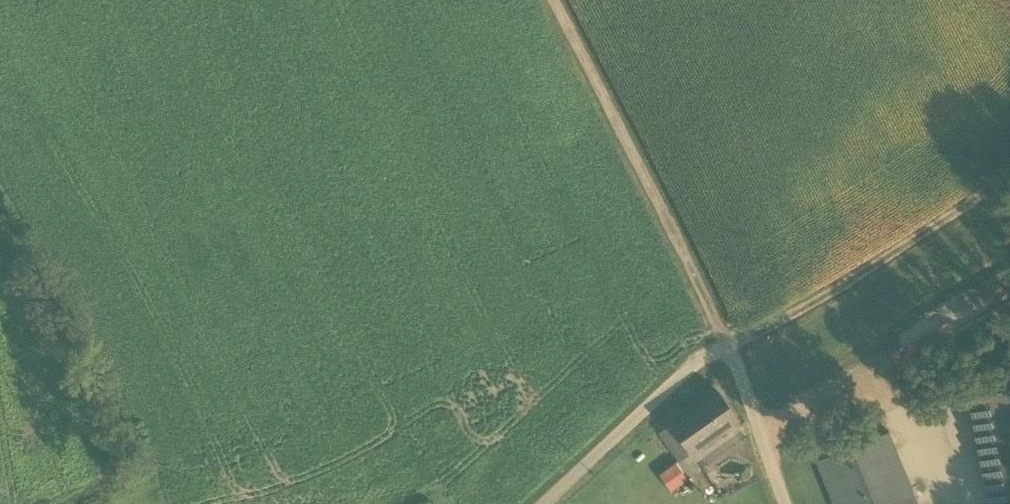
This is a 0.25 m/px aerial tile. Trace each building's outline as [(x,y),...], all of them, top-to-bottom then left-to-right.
[(969,397),(989,503),(1009,503),(1009,389),(969,397)] [(660,433),(679,460),(702,443),(705,448),(714,442),(710,436),(735,418),(717,393),(660,433)] [(890,432),(817,461),(835,503),(919,503),(890,432)] [(657,474),(669,491),(685,479),(674,463),(657,474)]
